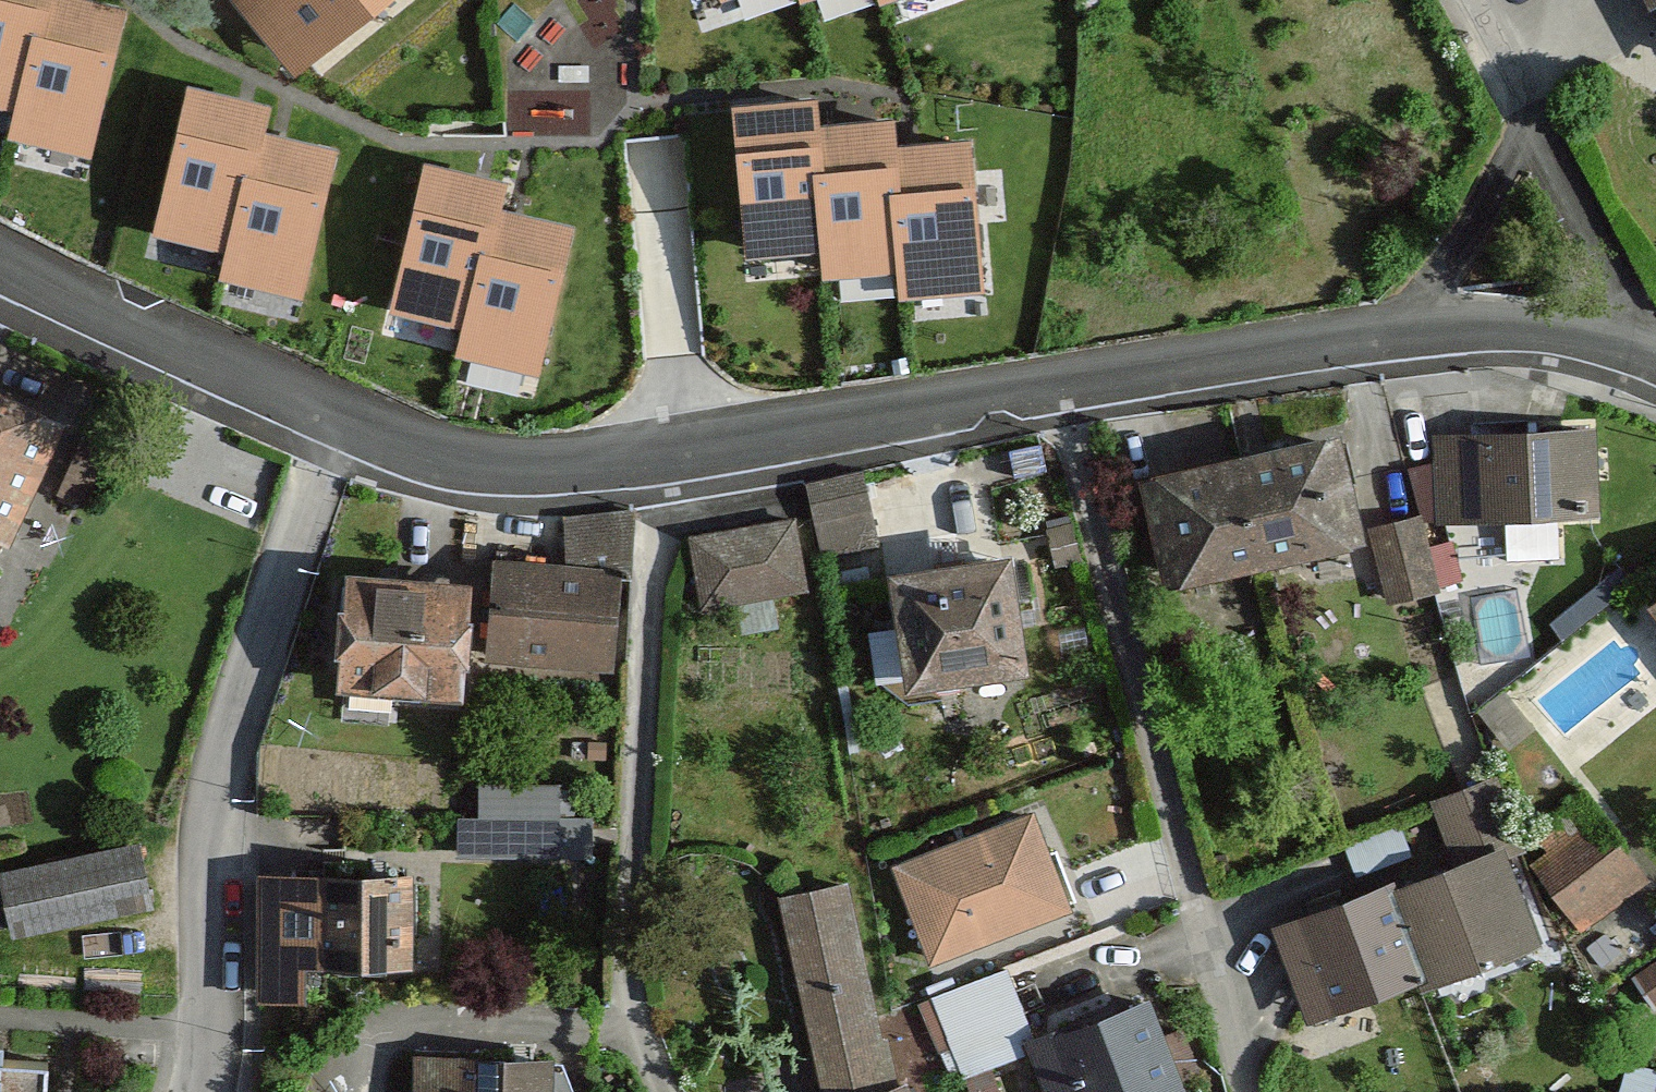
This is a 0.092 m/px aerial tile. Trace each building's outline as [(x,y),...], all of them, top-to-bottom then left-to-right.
[(88,143),(116,7),(75,0),(0,0),(0,100),(20,104),(15,129),(88,143)] [(291,57),(362,0),(246,0),(291,57)] [(234,273),(306,286),(334,151),(260,138),(265,113),(190,99),(165,234),(239,248),(234,273)] [(969,144),(895,149),(894,125),(819,130),(817,105),(741,110),(750,247),(825,242),(827,268),(900,263),(901,287),(978,282),(969,144)] [(466,342),(538,355),(566,221),(492,207),(496,182),(421,168),(396,303),(470,317),(466,342)] [(0,376),(0,556),(64,403),(0,376)] [(1584,431),(1470,437),(1474,518),(1506,516),(1508,561),(1559,558),(1557,514),(1588,512),(1584,431)] [(1353,535),(1333,445),(1153,485),(1173,575),(1353,535)] [(863,474),(810,486),(825,555),(879,544),(863,474)] [(491,553),(488,661),(619,664),(623,514),(565,512),(564,555),(491,553)] [(1428,564),(1416,519),(1374,530),(1392,599),(1460,581),(1454,557),(1428,564)] [(772,593),(805,587),(793,521),(692,539),(704,605),(738,599),(744,632),(777,625),(772,593)] [(901,581),(915,676),(1016,661),(1002,566),(901,581)] [(462,590),(354,582),(346,680),(455,688),(462,590)] [(1645,601),(1655,615),(1655,592),(1645,601)] [(1526,801),(1579,916),(1655,881),(1655,873),(1626,807),(1637,802),(1618,759),(1526,801)] [(1458,869),(1394,893),(1423,972),(1426,981),(1533,940),(1503,855),(1521,848),(1494,781),(1436,804),(1458,869)] [(1037,803),(887,863),(930,973),(1081,914),(1037,803)] [(589,819),(461,818),(461,850),(589,852),(589,819)] [(0,869),(0,873),(16,937),(149,903),(132,836),(0,869)] [(403,882),(265,880),(264,993),(324,994),(325,960),(402,961),(403,882)] [(904,1084),(895,1086),(842,881),(782,899),(829,1091),(908,1091),(904,1084)] [(1391,886),(1279,928),(1311,1014),(1423,972),(1394,893),(1391,886)] [(1055,1091),(1179,1091),(1143,1000),(1036,1042),(1055,1091)] [(47,1056),(0,1054),(0,1091),(46,1091),(47,1056)] [(420,1059),(419,1091),(545,1091),(545,1062),(420,1059)]
